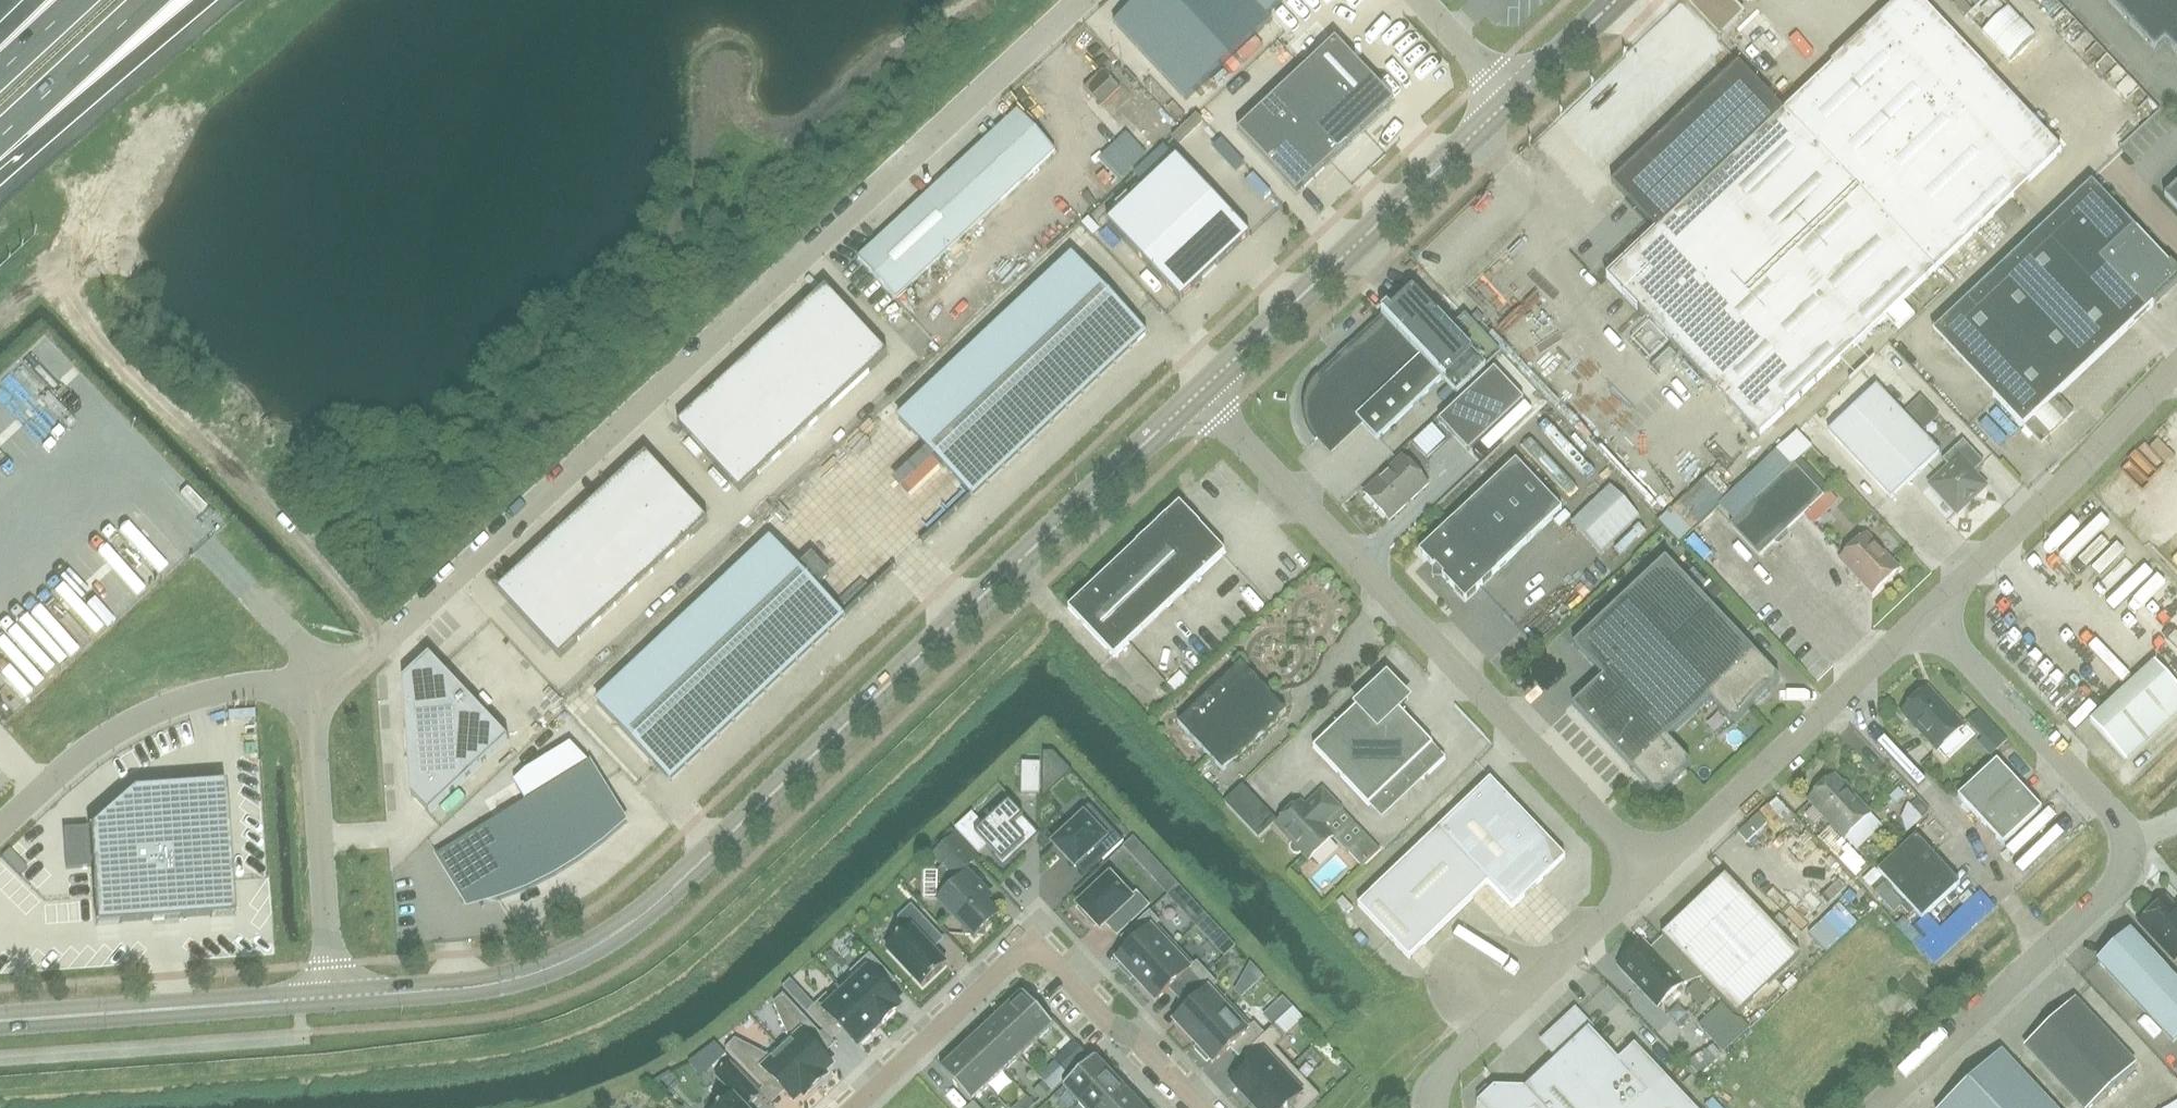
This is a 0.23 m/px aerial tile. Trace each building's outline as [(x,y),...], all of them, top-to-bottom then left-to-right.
[(1109,27),(1183,106),(1273,22),(1267,15),(1283,0),(1138,0),(1109,27)] [(1746,5),(1742,0),(1698,0),(1724,27),(1746,5)] [(1784,111),(1935,270),(2062,150),(1921,0),(1902,0),(1784,111)] [(2176,0),(2109,0),(2120,12),(2155,49),(2166,40),(2176,52),(2176,2),(2176,0)] [(2036,36),(2009,6),(1982,31),(2009,60),(2036,36)] [(1334,34),(1235,127),(1295,190),(1393,98),(1334,34)] [(1784,111),(1740,63),(1613,183),(1658,230),(1609,276),(1760,435),(1935,270),(1784,111)] [(2145,115),(2163,100),(2157,92),(2138,108),(2145,115)] [(1018,110),(858,258),(895,298),(1053,152),(1018,110)] [(1177,156),(1107,222),(1180,300),(1250,233),(1177,156)] [(1932,331),(2023,427),(2024,426),(2040,443),(2073,412),(2057,395),(2176,282),(2176,271),(2092,181),(1932,331)] [(2165,196),(2176,209),(2176,184),(2165,196)] [(2015,217),(2028,202),(2018,193),(2005,209),(2015,217)] [(1145,331),(1073,254),(898,419),(970,495),(1145,331)] [(1411,261),(1405,266),(1405,267),(1411,272),(1411,273),(1417,267),(1412,261),(1411,261)] [(826,287),(678,424),(740,491),(888,354),(826,287)] [(1414,288),(1383,317),(1350,348),(1348,347),(1338,356),(1340,358),(1320,376),(1318,374),(1316,376),(1314,378),(1312,380),(1310,382),(1309,385),(1306,390),(1304,395),(1304,398),(1303,401),(1303,404),(1303,406),(1303,409),(1303,412),(1303,415),(1304,418),(1305,421),(1305,423),(1306,426),(1309,431),(1311,433),(1312,436),(1314,438),(1316,440),(1319,437),(1331,451),(1361,422),(1377,439),(1442,378),(1456,395),(1487,366),(1414,288)] [(1469,452),(1524,400),(1494,368),(1439,420),(1469,452)] [(1876,385),(1828,430),(1891,497),(1939,452),(1909,420),(1927,403),(1921,396),(1902,413),(1876,385)] [(2103,472),(2130,511),(2154,494),(2150,488),(2166,477),(2163,473),(2176,463),(2176,421),(2103,472)] [(1949,467),(1930,484),(1957,513),(1986,486),(1972,472),(1983,462),(1962,439),(1941,459),(1949,467)] [(708,520),(646,453),(498,590),(560,657),(708,520)] [(1390,519),(1428,483),(1402,455),(1364,491),(1390,519)] [(1452,520),(1419,551),(1434,566),(1435,565),(1444,574),(1442,576),(1465,600),(1498,569),(1562,509),(1516,460),(1452,520)] [(1734,520),(1730,523),(1760,555),(1804,514),(1822,496),(1824,495),(1794,463),(1748,507),(1734,520)] [(1683,493),(1665,510),(1705,554),(1718,542),(1698,521),(1704,516),(1683,493)] [(2144,522),(2168,504),(2159,493),(2135,510),(2144,522)] [(1644,497),(1637,503),(1657,525),(1665,519),(1644,497)] [(1114,656),(1226,551),(1180,502),(1068,607),(1114,656)] [(1873,593),(1899,568),(1866,534),(1840,558),(1873,593)] [(772,538),(597,703),(669,780),(845,615),(817,585),(829,574),(812,556),(800,568),(772,538)] [(1604,676),(1573,705),(1657,794),(1691,763),(1667,738),(1710,697),(1733,723),(1780,679),(1666,558),(1574,645),(1604,676)] [(2149,596),(2174,572),(2165,563),(2140,586),(2149,596)] [(1705,590),(1714,599),(1723,591),(1713,581),(1705,590)] [(431,653),(403,679),(411,795),(428,814),(510,738),(431,653)] [(1178,682),(1194,673),(1187,662),(1172,671),(1178,682)] [(2090,721),(2126,760),(2176,713),(2176,686),(2155,662),(2090,721)] [(1223,771),(1286,711),(1242,664),(1178,723),(1223,771)] [(1381,682),(1313,747),(1368,805),(1416,760),(1429,773),(1445,758),(1433,744),(1399,707),(1408,698),(1393,682),(1387,688),(1381,682)] [(1937,750),(1963,725),(1927,687),(1901,711),(1937,750)] [(1980,709),(1966,722),(1982,738),(1977,742),(1990,756),(2008,739),(1980,709)] [(527,801),(438,855),(458,888),(471,891),(472,888),(485,891),(484,894),(498,897),(526,887),(553,873),(578,858),(602,840),(625,821),(589,762),(571,743),(526,771),(515,781),(527,801)] [(1055,755),(1045,755),(1044,798),(1071,771),(1055,755)] [(2003,844),(2041,808),(1997,760),(1958,796),(2003,844)] [(1039,794),(1040,762),(1022,762),(1021,793),(1039,794)] [(1844,837),(1870,813),(1834,774),(1808,799),(1844,837)] [(1490,778),(1437,829),(1358,904),(1409,958),(1488,883),(1512,908),(1566,857),(1490,778)] [(225,782),(132,788),(89,827),(96,924),(234,914),(225,782)] [(1241,785),(1233,793),(1252,809),(1259,802),(1241,785)] [(1302,799),(1275,824),(1292,844),(1291,846),(1291,850),(1295,854),(1299,855),(1302,854),(1308,861),(1334,837),(1363,868),(1381,850),(1342,810),(1344,808),(1324,787),(1306,803),(1302,799)] [(1758,831),(1771,819),(1786,837),(1807,819),(1782,791),(1749,820),(1758,831)] [(1915,792),(1908,804),(1925,814),(1932,803),(1915,792)] [(1009,801),(975,833),(995,854),(993,856),(1004,867),(1021,850),(1018,847),(1032,834),(1019,821),(1024,816),(1009,801)] [(1088,804),(1072,819),(1074,822),(1052,843),(1074,867),(1093,849),(1102,859),(1122,841),(1088,804)] [(2017,862),(2027,871),(2083,817),(2074,807),(2017,862)] [(1897,853),(1878,871),(1891,885),(1906,901),(1901,906),(1910,915),(1914,910),(1922,918),(1941,901),(1960,883),(1938,859),(1916,836),(1897,853)] [(936,898),(963,926),(964,935),(971,935),(974,938),(977,935),(985,935),(985,927),(997,916),(985,903),(991,898),(964,869),(973,860),(952,838),(934,855),(943,865),(938,870),(936,898)] [(0,857),(0,861),(16,878),(24,870),(6,852),(0,857)] [(1156,860),(1146,869),(1162,886),(1172,878),(1156,860)] [(1643,942),(1618,965),(1658,1006),(1682,983),(1701,976),(1737,1015),(1800,954),(1725,875),(1662,935),(1664,937),(1650,950),(1643,942)] [(1149,906),(1138,894),(1132,899),(1110,876),(1102,884),(1098,880),(1085,892),(1088,896),(1079,905),(1079,906),(1077,909),(1088,921),(1091,918),(1100,929),(1106,923),(1117,935),(1149,906)] [(1883,882),(1874,891),(1894,911),(1902,903),(1883,882)] [(1183,890),(1178,884),(1173,889),(1168,894),(1173,899),(1178,905),(1183,900),(1188,895),(1183,890)] [(1851,894),(1840,902),(1854,921),(1865,912),(1851,894)] [(2175,960),(2176,958),(2176,912),(2164,898),(2139,922),(2175,960)] [(903,933),(887,948),(923,986),(946,964),(926,942),(937,932),(911,904),(898,917),(898,928),(903,933)] [(1160,921),(1150,910),(1124,934),(1134,944),(1117,959),(1120,963),(1117,966),(1130,980),(1133,977),(1137,981),(1175,944),(1157,925),(1160,921)] [(2176,1037),(2176,982),(2130,931),(2097,961),(2172,1041),(2176,1037)] [(1194,964),(1175,944),(1137,981),(1156,1001),(1173,985),(1182,995),(1207,972),(1197,961),(1194,964)] [(857,979),(845,990),(880,1026),(901,1007),(880,985),(891,975),(870,953),(850,971),(857,979)] [(1254,986),(1264,976),(1251,962),(1244,974),(1254,986)] [(1218,983),(1207,972),(1182,995),(1191,1005),(1174,1021),(1194,1042),(1233,1006),(1214,986),(1218,983)] [(880,1026),(845,990),(834,1001),(826,993),(807,1012),(827,1034),(838,1024),(859,1046),(880,1026)] [(779,1046),(816,1086),(827,1076),(824,1072),(832,1065),(812,1043),(821,1034),(783,993),(774,1002),(788,1037),(779,1046)] [(1006,1009),(1036,1041),(1053,1025),(1023,993),(1006,1009)] [(815,1004),(807,996),(799,1004),(807,1012),(815,1004)] [(2075,1000),(2026,1046),(2084,1107),(2087,1107),(2134,1064),(2075,1000)] [(1721,1003),(1698,1024),(1724,1051),(1749,1027),(1742,1020),(1735,1018),(1721,1003)] [(1251,1026),(1233,1006),(1194,1042),(1197,1045),(1194,1048),(1207,1062),(1210,1059),(1213,1063),(1230,1047),(1239,1057),(1242,1055),(1263,1035),(1264,1034),(1254,1023),(1251,1026)] [(1006,1009),(990,1024),(1020,1056),(1036,1041),(1006,1009)] [(1478,1102),(1483,1107),(1695,1107),(1635,1044),(1619,1059),(1590,1029),(1592,1028),(1576,1011),(1549,1036),(1549,1047),(1558,1057),(1524,1088),(1495,1087),(1494,1087),(1478,1102)] [(974,1039),(1004,1071),(1020,1056),(990,1024),(974,1039)] [(1292,1066),(1263,1035),(1242,1055),(1252,1065),(1232,1083),(1251,1103),(1292,1066)] [(816,1086),(779,1046),(769,1055),(735,1038),(726,1047),(764,1087),(773,1079),(794,1101),(802,1093),(805,1096),(816,1086)] [(958,1054),(987,1086),(1004,1071),(974,1039),(958,1054)] [(715,1042),(702,1052),(714,1065),(726,1054),(715,1042)] [(1068,1054),(1077,1064),(1087,1055),(1078,1045),(1068,1054)] [(2001,1051),(1940,1107),(2054,1107),(2001,1051)] [(958,1054),(941,1070),(971,1102),(987,1086),(958,1054)] [(1095,1057),(1063,1087),(1079,1104),(1111,1074),(1095,1057)] [(1059,1082),(1067,1074),(1054,1060),(1038,1076),(1043,1081),(1051,1089),(1059,1082)] [(717,1107),(744,1107),(742,1106),(745,1103),(748,1106),(759,1096),(728,1063),(717,1074),(734,1092),(717,1107)] [(1292,1066),(1251,1103),(1256,1107),(1287,1107),(1289,1106),(1292,1107),(1308,1107),(1321,1096),(1292,1066)] [(1083,1107),(1107,1107),(1126,1090),(1111,1074),(1079,1104),(1083,1107)] [(1051,1089),(1043,1081),(1033,1090),(1041,1099),(1051,1089)] [(1719,1107),(1739,1107),(1724,1085),(1710,1094),(1719,1107)] [(1141,1107),(1126,1090),(1107,1107),(1140,1107),(1141,1107)] [(1021,1107),(1030,1107),(1034,1104),(1026,1095),(1017,1103),(1021,1107)]
